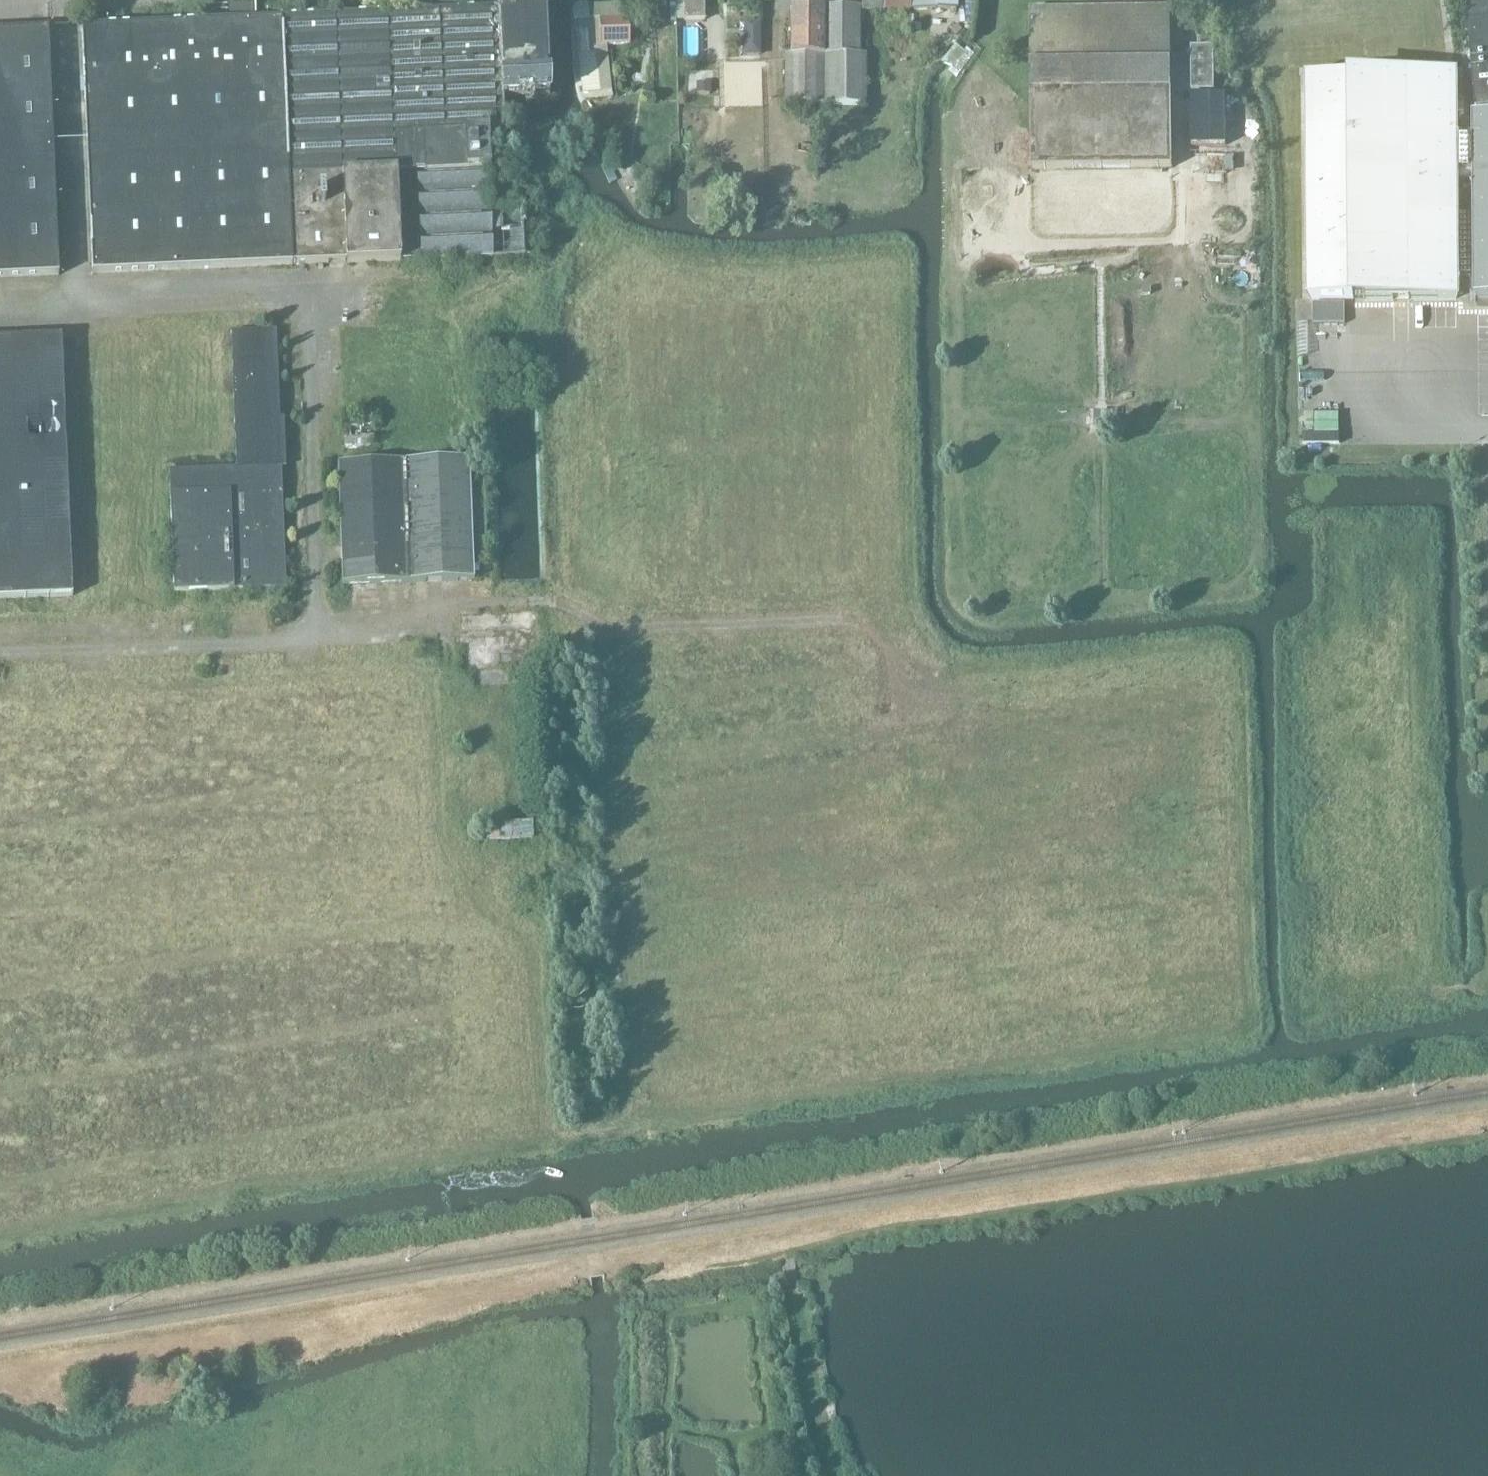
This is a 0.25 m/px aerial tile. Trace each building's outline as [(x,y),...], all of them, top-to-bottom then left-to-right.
[(252,5),(229,6),(230,21),(82,28),(93,273),(347,262),(347,263),(400,261),(400,260),(421,259),(421,261),(524,256),(523,226),(534,225),(533,209),(491,211),(489,170),(487,135),(505,134),(503,99),(549,96),(549,73),(548,73),(545,16),(546,16),(545,0),(497,0),(497,9),(459,11),(458,0),(426,0),(427,13),(253,20),(252,5)] [(693,19),(706,19),(706,0),(683,0),(683,20),(693,19)] [(862,11),(958,10),(958,0),(862,0),(862,11)] [(1471,71),(1472,71),(1487,69),(1487,0),(1464,0),(1471,71)] [(585,3),(573,4),(575,21),(576,21),(583,101),(612,98),(607,46),(626,44),(623,6),(609,7),(609,6),(596,7),(585,3)] [(785,104),(823,104),(823,55),(823,7),(791,7),(791,54),(785,54),(785,104)] [(823,7),(823,55),(823,104),(866,104),(866,55),(860,55),(861,7),(823,7)] [(1031,9),(1031,42),(1031,92),(1032,169),(1172,167),(1170,7),(1065,8),(1031,9)] [(59,275),(48,29),(0,31),(0,277),(59,275)] [(1214,90),(1214,46),(1191,46),(1191,90),(1214,90)] [(659,57),(660,71),(672,70),(672,56),(659,57)] [(1305,76),(1307,300),(1349,299),(1349,302),(1460,301),(1459,176),(1477,176),(1478,282),(1478,298),(1487,297),(1487,69),(1472,71),(1474,137),(1459,137),(1458,73),(1347,73),(1347,76),(1305,76)] [(710,83),(697,83),(697,93),(710,93),(710,83)] [(280,418),(277,330),(231,332),(236,468),(169,471),(174,592),(286,588),(282,468),(287,468),(285,418),(280,418)] [(65,421),(61,336),(0,339),(0,599),(73,596),(65,421)] [(346,441),(369,436),(366,422),(343,427),(346,441)] [(338,464),(342,585),(474,580),(469,459),(338,464)] [(475,559),(488,559),(485,481),(472,482),(475,559)] [(471,638),(465,646),(484,660),(490,652),(471,638)] [(532,823),(487,825),(487,840),(532,838),(532,823)]
